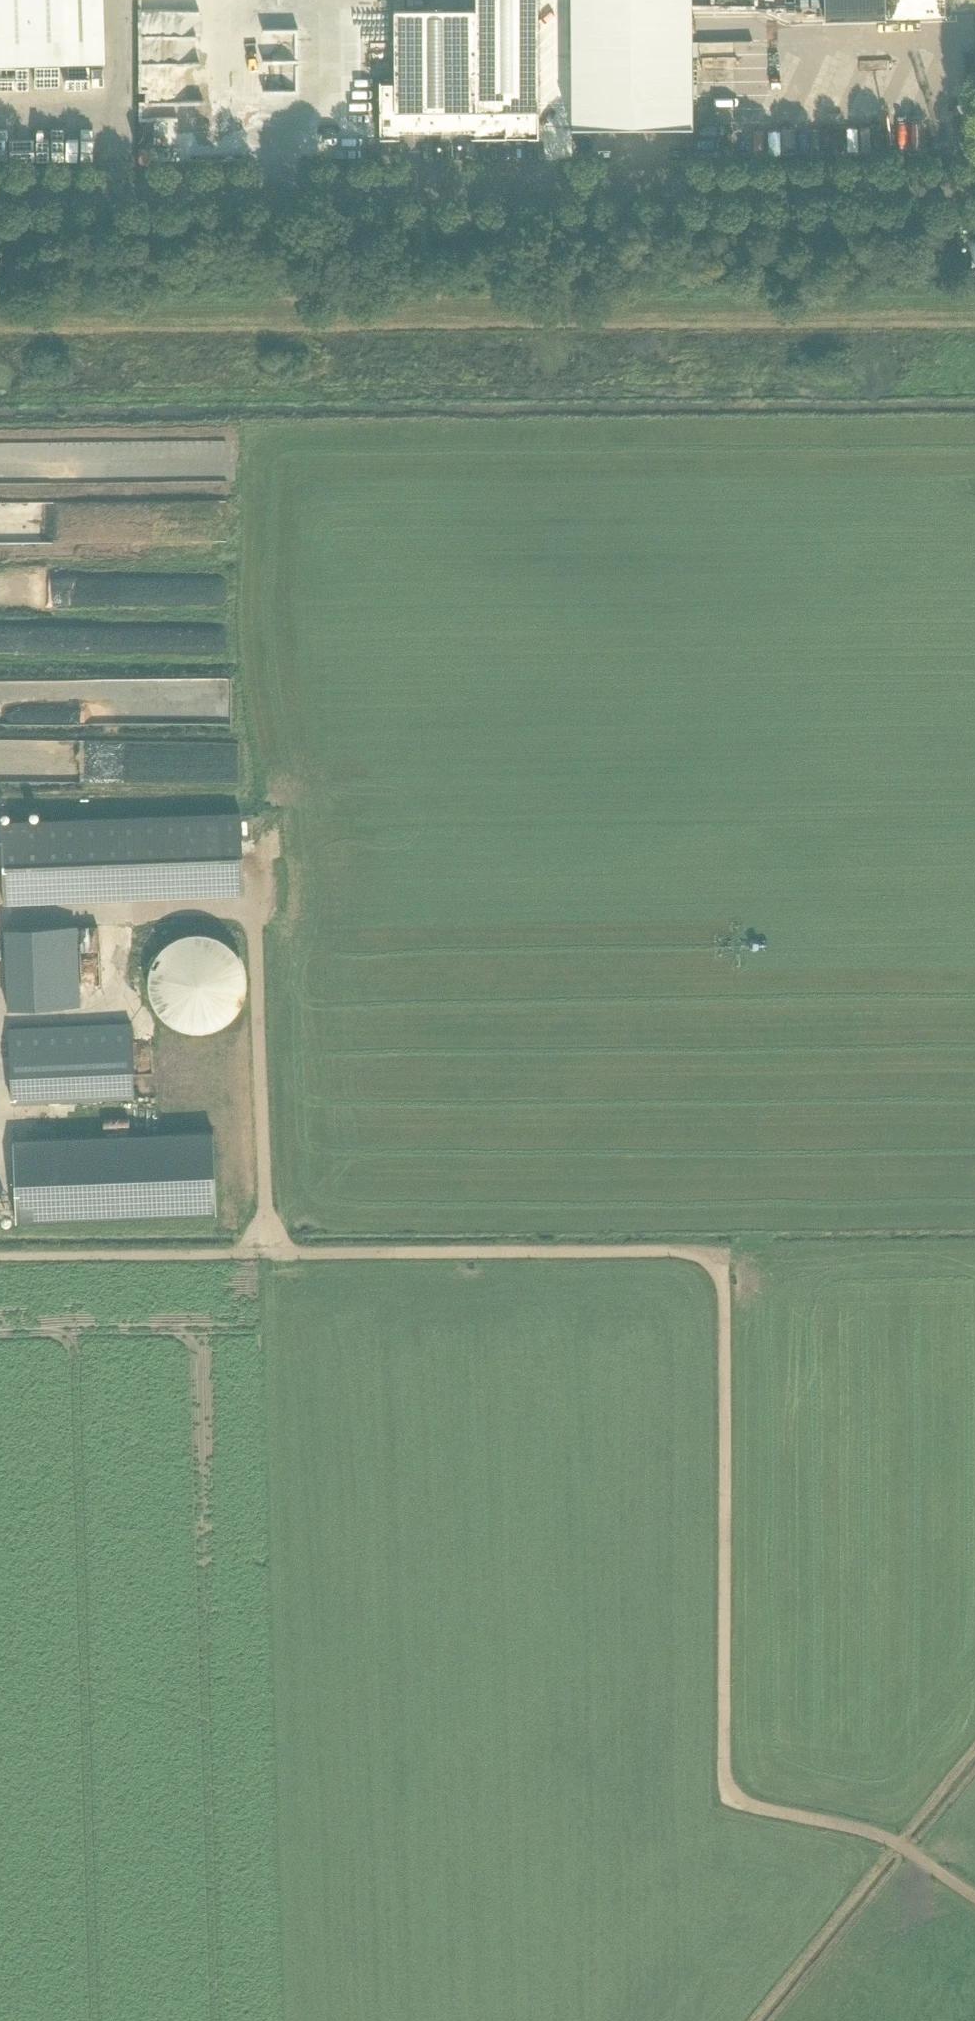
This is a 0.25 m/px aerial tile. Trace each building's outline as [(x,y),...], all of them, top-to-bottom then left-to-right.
[(63,0),(0,0),(0,64),(65,62),(63,0)] [(380,81),(380,78),(378,78),(378,137),(399,137),(399,131),(473,131),(473,135),(471,135),(471,137),(538,136),(537,0),(475,0),(475,7),(393,8),(393,81),(380,81)] [(691,105),(690,0),(570,0),(571,126),(691,125),(691,105)] [(824,18),(944,15),(944,0),(824,0),(824,18)] [(31,845),(30,828),(45,827),(45,815),(0,818),(0,826),(1,847),(31,845)] [(3,929),(7,1010),(81,1006),(77,926),(3,929)] [(134,1098),(130,1023),(8,1027),(11,1104),(134,1098)] [(12,1140),(15,1223),(216,1215),(213,1131),(12,1140)]
